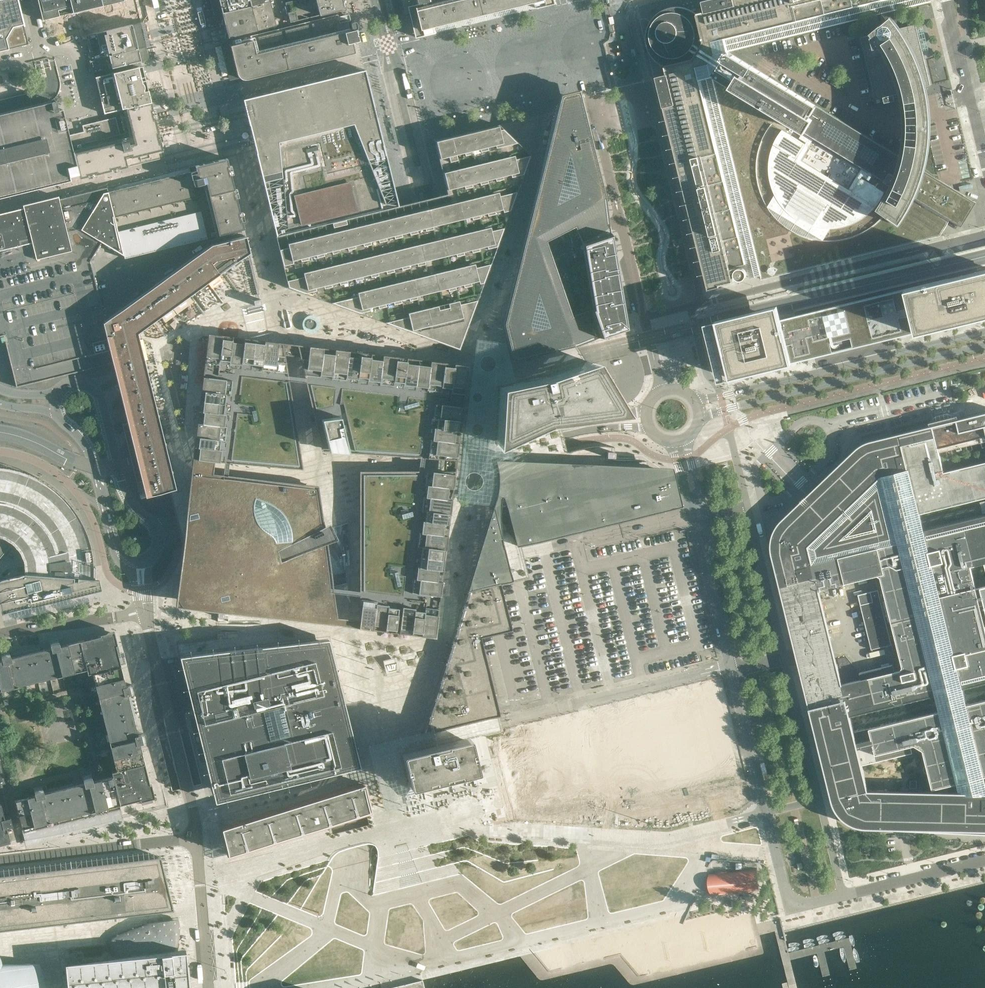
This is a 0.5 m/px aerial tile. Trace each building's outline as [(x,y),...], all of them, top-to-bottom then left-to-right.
[(18,0),(0,0),(0,51),(7,49),(29,44),(27,36),(18,3),(18,0)] [(41,14),(42,20),(59,16),(57,8),(70,5),(72,12),(70,13),(77,12),(125,0),(37,0),(41,14)] [(134,0),(125,0),(77,12),(83,36),(88,35),(132,24),(140,22),(134,0)] [(210,1),(213,15),(222,13),(270,1),(270,0),(212,0),(210,1)] [(285,2),(290,22),(340,10),(342,11),(344,11),(345,9),(345,7),(343,6),(342,3),(339,3),(338,0),(295,0),(285,2)] [(419,4),(418,4),(411,6),(410,6),(410,7),(412,16),(413,17),(415,26),(415,27),(417,36),(418,37),(420,37),(435,33),(437,33),(437,31),(436,27),(536,2),(537,7),(537,8),(539,8),(554,4),(557,4),(556,2),(556,0),(418,0),(419,4)] [(705,12),(697,14),(695,7),(689,9),(686,8),(684,7),(682,7),(679,7),(676,7),(674,7),(671,7),(668,8),(665,9),(663,10),(660,12),(658,13),(656,14),(655,15),(654,17),(652,19),(651,20),(650,22),(649,24),(648,27),(647,29),(647,31),(646,33),(646,34),(646,36),(646,39),(646,40),(646,41),(646,42),(647,45),(647,46),(648,48),(648,50),(649,51),(650,52),(651,54),(652,56),(654,58),(655,59),(657,61),(659,68),(665,66),(667,74),(655,77),(707,289),(720,286),(719,285),(734,282),(730,268),(745,264),(744,262),(757,258),(762,279),(763,279),(714,78),(713,78),(713,77),(755,102),(789,123),(786,125),(784,128),(781,131),(779,134),(777,138),(775,141),(773,145),(772,149),(771,153),(770,157),(769,162),(769,166),(769,170),(769,175),(770,179),(771,183),(772,187),(773,191),(775,195),(777,199),(779,202),(781,205),(784,208),(786,211),(789,214),(792,216),(795,218),(798,221),(802,223),(805,224),(809,226),(813,227),(817,228),(822,229),(826,229),(830,229),(835,229),(839,229),(843,228),(847,227),(851,226),(855,224),(859,222),(863,220),(866,218),(869,215),(872,213),(875,210),(898,226),(901,223),(903,219),(906,215),(908,211),(910,207),(912,203),(914,199),(937,212),(961,227),(976,202),(952,188),(952,187),(925,171),(926,165),(927,160),(928,156),(929,152),(929,149),(930,144),(930,139),(930,134),(931,129),(931,124),(931,119),(930,113),(930,108),(929,102),(929,101),(928,96),(927,91),(926,86),(930,85),(916,24),(915,24),(900,28),(898,25),(894,11),(917,6),(930,2),(931,2),(931,1),(910,6),(908,0),(702,0),(705,12)] [(273,14),(270,1),(222,13),(225,25),(273,14)] [(276,26),(273,14),(225,25),(228,38),(276,26)] [(229,78),(237,76),(239,78),(240,79),(243,79),(244,80),(246,79),(247,79),(355,53),(352,42),(358,41),(357,35),(356,35),(355,30),(356,29),(357,28),(357,27),(356,23),(356,22),(355,22),(355,21),(354,21),(353,21),(352,21),(351,22),(351,23),(350,23),(350,24),(350,25),(348,25),(345,15),(334,18),(240,41),(229,43),(228,41),(220,43),(223,53),(224,52),(224,55),(226,55),(230,72),(228,73),(229,78)] [(88,35),(93,59),(104,57),(146,47),(140,22),(132,24),(88,35)] [(149,59),(146,47),(104,57),(93,59),(89,61),(92,73),(138,62),(141,61),(149,59)] [(148,92),(142,65),(128,69),(124,70),(95,77),(104,113),(119,110),(151,102),(150,102),(151,102),(150,99),(149,99),(148,92)] [(242,99),(276,235),(398,206),(364,69),(252,97),(242,99)] [(415,99),(418,98),(412,75),(409,76),(415,99)] [(550,349),(599,332),(589,306),(570,309),(544,236),(573,223),(581,234),(605,227),(576,85),(559,88),(552,113),(502,316),(513,358),(550,349)] [(7,98),(0,100),(0,114),(10,112),(8,104),(7,98)] [(73,175),(64,139),(59,116),(55,100),(10,112),(0,114),(0,193),(73,175)] [(80,135),(64,139),(73,175),(74,179),(119,166),(128,165),(127,159),(161,152),(151,102),(119,110),(122,114),(122,118),(79,129),(80,135)] [(394,144),(397,143),(391,118),(388,119),(394,144)] [(286,283),(458,345),(528,150),(497,120),(434,135),(447,194),(439,196),(398,206),(276,235),(275,236),(286,283)] [(124,256),(124,258),(207,238),(208,241),(242,233),(241,230),(244,229),(226,158),(163,173),(107,187),(124,256)] [(107,187),(107,186),(106,187),(90,191),(59,199),(58,196),(32,203),(23,205),(23,208),(7,212),(0,213),(0,336),(3,335),(4,336),(5,342),(5,343),(16,387),(85,370),(102,366),(113,363),(111,357),(106,358),(96,317),(104,315),(90,261),(102,242),(124,256),(107,187)] [(589,306),(599,332),(620,325),(605,227),(581,234),(589,306)] [(242,237),(234,238),(200,245),(104,315),(96,317),(106,358),(111,357),(113,363),(127,422),(122,424),(132,464),(141,497),(171,490),(133,333),(239,257),(247,252),(242,237)] [(737,268),(736,269),(736,270),(735,270),(735,271),(734,272),(734,273),(734,274),(734,275),(734,276),(735,276),(735,277),(736,278),(737,279),(738,279),(740,280),(741,280),(742,279),(743,279),(744,279),(744,278),(745,278),(746,277),(746,276),(746,275),(746,274),(746,273),(746,272),(746,271),(745,270),(744,269),(743,268),(742,268),(741,267),(740,267),(739,268),(738,268),(737,268)] [(781,319),(777,305),(716,320),(730,378),(740,376),(741,376),(742,376),(743,376),(743,375),(791,363),(917,332),(978,317),(978,318),(979,318),(980,318),(980,317),(981,317),(981,316),(984,315),(984,269),(906,288),(781,319)] [(220,338),(206,338),(190,459),(300,464),(280,344),(268,344),(254,344),(237,338),(227,338),(220,338)] [(464,363),(300,343),(322,446),(362,449),(453,454),(464,363)] [(608,397),(606,394),(604,390),(599,382),(592,371),(586,361),(550,373),(545,375),(519,380),(497,385),(493,437),(547,416),(552,416),(614,408),(611,403),(608,397)] [(956,420),(933,425),(900,433),(889,436),(871,440),(868,441),(865,442),(862,444),(862,443),(860,445),(858,446),(856,448),(854,449),(834,469),(821,481),(810,492),(802,498),(781,519),(779,521),(778,523),(777,524),(776,526),(774,528),(774,529),(773,531),(772,534),(771,535),(771,537),(770,539),(770,541),(770,544),(770,547),(770,549),(770,552),(770,553),(771,554),(771,556),(781,596),(811,717),(814,716),(816,722),(812,723),(831,800),(832,802),(832,803),(833,805),(834,807),(835,809),(836,810),(837,812),(838,814),(839,815),(841,817),(842,818),(844,819),(845,821),(847,822),(849,823),(851,824),(852,825),(854,826),(856,826),(858,827),(860,827),(864,828),(974,833),(974,829),(981,829),(981,833),(984,833),(984,780),(984,777),(984,776),(984,703),(967,707),(963,691),(984,685),(984,584),(976,587),(971,569),(984,565),(984,516),(924,530),(920,514),(984,499),(984,462),(943,472),(939,455),(934,432),(933,426),(956,421),(961,442),(984,436),(984,413),(956,420)] [(516,541),(677,503),(669,467),(494,460),(496,483),(495,489),(466,586),(495,578),(509,574),(499,528),(505,528),(511,533),(516,541)] [(11,544),(13,545),(17,550),(21,555),(23,562),(24,567),(24,570),(24,573),(73,577),(73,581),(77,581),(78,577),(93,579),(93,567),(92,554),(92,552),(90,546),(89,540),(87,535),(86,532),(85,528),(80,519),(71,506),(60,494),(52,487),(41,480),(29,474),(15,469),(0,467),(0,557),(11,544)] [(454,472),(363,471),(362,624),(380,627),(433,633),(454,472)] [(299,482),(198,472),(184,597),(335,616),(330,583),(321,525),(314,484),(299,482)] [(24,573),(24,574),(22,574),(0,579),(0,607),(1,614),(98,590),(95,579),(93,579),(78,577),(77,581),(73,581),(73,577),(24,573)] [(422,733),(495,715),(476,636),(508,628),(495,578),(466,586),(450,641),(422,733)] [(113,633),(80,641),(88,674),(121,666),(113,633)] [(325,634),(176,650),(212,796),(357,762),(325,634)] [(19,839),(18,833),(19,833),(22,832),(21,828),(119,804),(120,804),(112,776),(111,771),(144,763),(140,743),(146,742),(144,733),(137,735),(135,725),(137,724),(130,694),(134,693),(132,684),(125,686),(121,666),(88,674),(80,641),(59,646),(58,639),(49,641),(51,648),(43,650),(43,647),(10,655),(9,651),(0,653),(2,660),(0,660),(0,707),(80,687),(102,779),(92,781),(91,775),(82,777),(84,783),(73,786),(73,784),(43,791),(42,787),(33,789),(35,795),(14,800),(10,782),(8,783),(0,750),(0,844),(19,839)] [(419,751),(396,757),(400,774),(403,790),(476,773),(469,740),(419,751)] [(152,796),(144,763),(111,771),(112,776),(120,804),(152,796)] [(222,828),(229,854),(329,822),(367,810),(369,809),(362,784),(222,828)] [(120,806),(119,804),(21,828),(22,832),(24,841),(61,834),(123,819),(120,809),(121,809),(120,806)] [(181,911),(165,850),(0,870),(0,932),(181,911)] [(756,868),(710,872),(711,881),(709,882),(709,886),(712,886),(713,895),(718,894),(753,891),(758,891),(756,868)] [(111,943),(115,962),(130,966),(149,968),(168,962),(178,954),(182,944),(183,930),(182,920),(158,923),(132,931),(111,943)] [(71,969),(73,987),(203,987),(204,987),(199,952),(178,954),(123,959),(115,960),(70,964),(71,969)] [(0,954),(0,987),(51,987),(42,964),(9,967),(4,955),(0,954)] [(422,980),(389,987),(424,987),(422,980)]
